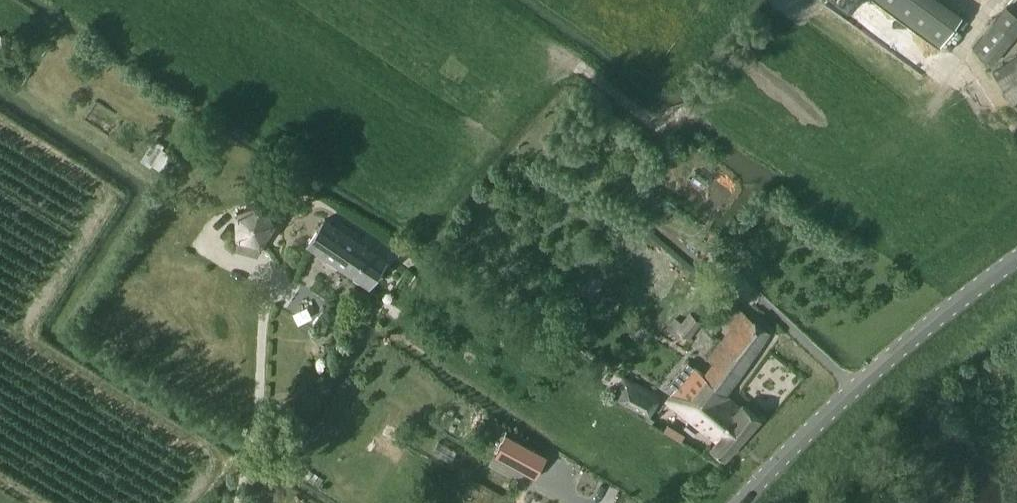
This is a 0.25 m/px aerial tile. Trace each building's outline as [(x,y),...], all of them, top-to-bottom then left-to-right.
[(1016,32),(1016,15),(1006,6),(972,47),(992,63),(1016,32)] [(992,72),(1011,103),(1016,100),(1016,56),(992,72)] [(154,139),(141,159),(165,174),(176,158),(162,149),(165,146),(154,139)] [(260,203),(237,212),(238,236),(241,237),(259,242),(262,243),(275,223),(260,203)] [(370,285),(386,260),(325,219),(308,244),(370,285)] [(742,245),(737,252),(746,259),(751,252),(742,245)] [(768,331),(744,311),(739,307),(727,321),(733,325),(708,358),(715,364),(705,375),(695,367),(667,401),(717,441),(712,447),(725,459),(761,419),(743,403),(741,406),(723,391),(768,331)] [(690,339),(703,322),(690,311),(681,322),(675,317),(667,329),(678,337),(681,333),(690,339)] [(650,415),(659,396),(629,381),(619,399),(650,415)] [(388,423),(382,435),(393,440),(399,429),(388,423)] [(458,468),(470,445),(442,431),(430,454),(458,468)] [(507,433),(495,456),(535,478),(548,456),(507,433)] [(382,438),(376,451),(387,456),(393,444),(382,438)] [(547,477),(597,499),(608,475),(558,453),(547,477)]
